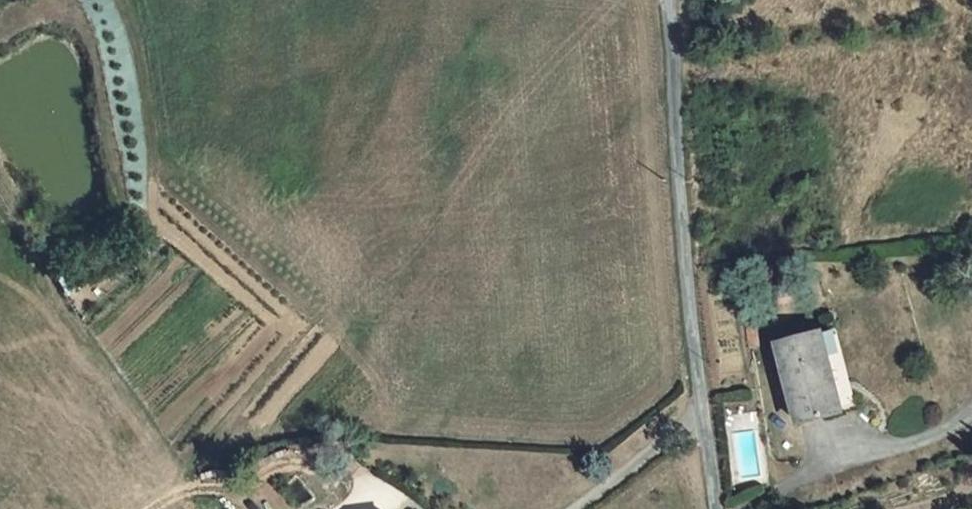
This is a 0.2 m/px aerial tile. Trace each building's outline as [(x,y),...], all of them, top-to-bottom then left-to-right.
[(834,328),(786,338),(803,417),(852,407),(834,328)]
